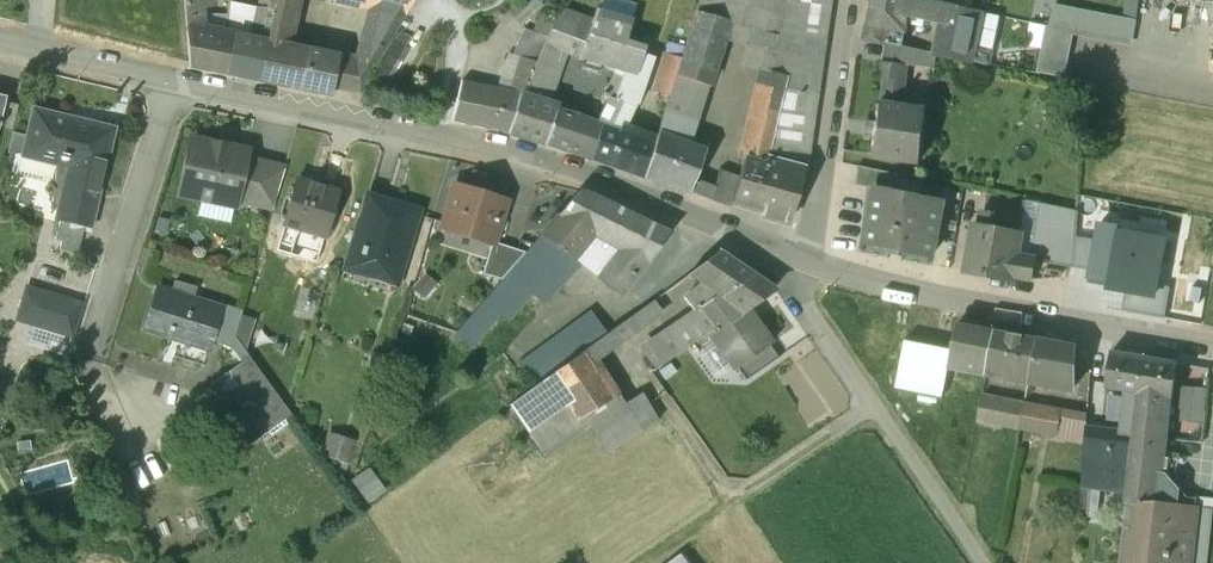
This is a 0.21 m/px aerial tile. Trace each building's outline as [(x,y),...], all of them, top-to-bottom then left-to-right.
[(227,5),(254,10),(254,0),(227,0),(227,5)] [(293,46),(302,0),(265,0),(265,9),(272,11),(272,13),(268,42),(293,46)] [(362,11),(402,19),(412,0),(313,0),(362,11)] [(725,38),(760,47),(773,50),(786,0),(703,0),(698,11),(730,21),(725,38)] [(766,156),(799,164),(805,166),(829,0),(786,0),(773,50),(767,72),(785,76),(775,119),(766,156)] [(864,23),(864,24),(862,38),(885,43),(888,28),(906,31),(909,15),(912,0),(868,0),(864,23)] [(922,0),(912,0),(909,15),(919,17),(920,12),(929,14),(931,2),(922,0)] [(945,5),(966,9),(968,0),(946,0),(945,5)] [(945,5),(931,2),(929,14),(942,17),(935,55),(965,62),(968,47),(974,48),(977,46),(980,31),(978,27),(972,26),(976,11),(966,9),(945,5)] [(199,5),(185,6),(190,72),(217,77),(226,34),(202,29),(199,5)] [(1073,34),(1131,45),(1137,21),(1056,5),(1048,29),(1073,34)] [(272,13),(254,10),(250,38),(268,42),(272,13)] [(536,64),(527,86),(542,91),(538,101),(549,104),(567,53),(580,56),(592,21),(560,10),(555,20),(553,24),(547,39),(536,64)] [(353,58),(346,93),(359,95),(402,19),(362,11),(353,58)] [(630,21),(596,11),(592,21),(580,56),(616,67),(626,70),(636,73),(642,55),(644,47),(624,41),(630,21)] [(730,21),(698,11),(683,48),(675,73),(707,84),(711,86),(720,56),(725,38),(730,21)] [(530,32),(547,39),(553,24),(537,17),(530,32)] [(521,58),(536,64),(547,39),(530,32),(522,29),(515,46),(524,49),(521,58)] [(1073,34),(1048,29),(1034,74),(1064,79),(1073,34)] [(250,38),(226,34),(217,77),(261,85),(268,42),(250,38)] [(720,56),(756,65),(760,47),(725,38),(720,56)] [(933,54),(885,44),(883,62),(904,65),(933,68),(933,54)] [(330,97),(332,90),(346,93),(353,58),(338,54),(293,46),(286,89),(330,97)] [(767,72),(773,50),(760,47),(756,65),(746,115),(775,119),(785,76),(767,72)] [(655,138),(620,126),(617,132),(613,130),(626,102),(636,105),(646,76),(645,75),(651,58),(642,55),(636,73),(626,70),(613,101),(608,99),(607,100),(595,124),(601,126),(589,160),(643,179),(655,138)] [(536,64),(521,58),(510,93),(461,83),(452,122),(507,133),(519,95),(522,96),(527,86),(536,64)] [(883,62),(877,104),(898,106),(904,65),(883,62)] [(616,67),(603,98),(607,100),(608,99),(613,101),(626,70),(616,67)] [(675,75),(660,70),(653,92),(668,96),(675,75)] [(707,84),(675,73),(675,75),(668,96),(655,138),(643,179),(655,182),(678,191),(687,194),(707,142),(687,135),(707,84)] [(595,124),(556,110),(557,107),(549,104),(538,101),(542,91),(527,86),(522,96),(519,95),(507,133),(589,160),(601,126),(595,124)] [(4,103),(0,118),(0,130),(12,133),(13,130),(18,106),(4,103)] [(116,123),(34,104),(27,134),(24,147),(66,157),(67,153),(84,158),(77,185),(101,191),(116,123)] [(877,104),(875,104),(868,155),(920,161),(926,110),(898,106),(877,104)] [(775,119),(746,115),(740,157),(743,158),(764,164),(766,156),(775,119)] [(13,130),(12,133),(8,150),(22,154),(24,147),(27,134),(13,130)] [(246,152),(190,140),(180,187),(202,192),(200,199),(235,206),(236,200),(245,159),(246,152)] [(764,164),(743,158),(739,173),(735,186),(732,198),(763,207),(762,211),(783,217),(799,164),(766,156),(764,164)] [(285,168),(245,159),(236,200),(272,210),(285,168)] [(899,175),(857,166),(853,185),(872,188),(896,192),(899,175)] [(739,173),(720,167),(709,196),(730,204),(735,186),(739,173)] [(337,187),(314,180),(313,184),(297,179),(298,176),(297,175),(282,221),(301,227),(302,221),(323,228),(322,233),(323,234),(337,187)] [(101,191),(77,185),(71,184),(67,199),(61,197),(57,215),(70,218),(87,222),(93,223),(101,191)] [(503,201),(456,187),(443,228),(491,243),(491,242),(503,201)] [(896,192),(872,188),(861,244),(932,257),(942,201),(896,192)] [(420,206),(367,191),(344,265),(346,266),(348,258),(397,273),(395,281),(397,281),(420,206)] [(670,229),(592,195),(579,191),(540,236),(571,255),(592,231),(620,243),(645,257),(670,229)] [(1034,260),(1034,261),(1073,268),(1075,237),(1077,214),(1049,208),(1039,205),(1030,259),(1034,260)] [(1021,235),(999,231),(1001,218),(983,214),(980,228),(978,228),(974,249),(970,248),(969,250),(971,250),(968,270),(966,270),(965,271),(991,276),(991,273),(1030,280),(1030,279),(1028,279),(1032,261),(1034,261),(1034,260),(1030,259),(1017,257),(1021,235)] [(80,250),(87,222),(70,218),(64,246),(80,250)] [(1156,285),(1166,239),(1123,232),(1123,228),(1100,224),(1097,241),(1092,271),(1090,278),(1110,282),(1109,288),(1126,292),(1155,297),(1156,285)] [(581,263),(571,255),(540,236),(506,274),(507,275),(453,336),(471,348),(501,313),(509,320),(533,295),(545,305),(581,263)] [(1097,241),(1075,237),(1073,268),(1092,271),(1097,241)] [(525,253),(491,242),(491,243),(481,275),(501,280),(506,274),(525,253)] [(645,257),(620,243),(596,278),(618,295),(645,257)] [(755,272),(719,248),(689,270),(705,279),(708,281),(723,291),(724,291),(755,272)] [(719,290),(702,302),(715,323),(716,323),(717,324),(732,315),(745,306),(776,285),(755,272),(724,291),(723,291),(719,290)] [(408,289),(423,303),(436,289),(418,273),(413,279),(416,282),(408,289)] [(171,289),(157,285),(144,324),(171,332),(174,323),(213,335),(222,305),(193,296),(197,284),(175,277),(171,289)] [(679,317),(664,328),(675,342),(678,348),(715,323),(702,302),(719,290),(723,291),(708,281),(705,279),(685,294),(694,307),(679,318),(679,317)] [(1122,311),(1165,318),(1171,287),(1156,285),(1155,297),(1126,292),(1122,311)] [(81,305),(26,288),(16,320),(71,337),(81,305)] [(646,302),(620,321),(625,329),(631,336),(657,318),(646,302)] [(241,311),(222,305),(213,335),(231,341),(241,311)] [(732,315),(717,324),(711,327),(737,364),(771,341),(745,306),(732,315)] [(573,355),(581,349),(607,329),(592,308),(557,333),(573,355)] [(620,321),(611,327),(616,335),(625,329),(620,321)] [(996,331),(958,324),(949,366),(987,373),(996,331)] [(581,349),(591,365),(631,336),(625,329),(616,335),(611,327),(607,329),(581,349)] [(664,328),(638,346),(648,361),(675,342),(664,328)] [(1038,339),(996,331),(987,373),(1029,382),(1038,339)] [(1038,339),(1029,382),(1073,389),(1074,347),(1038,339)] [(942,397),(949,366),(951,350),(906,340),(895,387),(942,397)] [(771,341),(737,364),(746,377),(780,354),(771,341)] [(591,365),(581,349),(573,355),(550,371),(568,399),(578,416),(585,411),(608,397),(610,395),(591,365)] [(1143,359),(1111,353),(1106,388),(1123,391),(1140,394),(1143,359)] [(248,446),(290,415),(248,358),(206,388),(248,446)] [(1176,364),(1143,359),(1140,394),(1137,430),(1136,436),(1168,440),(1172,400),(1176,364)] [(552,409),(568,399),(550,371),(509,401),(535,443),(563,425),(552,409)] [(639,390),(624,399),(618,390),(610,395),(608,397),(616,410),(615,418),(615,419),(626,437),(658,416),(639,390)] [(1206,392),(1180,390),(1178,409),(1185,410),(1184,419),(1204,421),(1206,392)] [(1120,428),(1137,430),(1140,394),(1123,391),(1120,428)] [(608,397),(585,411),(597,430),(615,419),(615,418),(616,410),(608,397)] [(1023,405),(981,398),(977,418),(1020,427),(1023,405)] [(573,419),(578,416),(568,399),(552,409),(563,425),(573,419)] [(1066,413),(1023,405),(1020,427),(1057,434),(1059,421),(1064,421),(1066,413)] [(1087,417),(1066,413),(1064,421),(1059,421),(1057,434),(1056,438),(1086,442),(1087,424),(1087,417)] [(584,436),(573,419),(563,425),(535,443),(546,461),(584,436)] [(615,419),(597,430),(608,449),(626,437),(615,419)] [(1087,424),(1086,442),(1082,488),(1130,492),(1136,436),(1137,430),(1120,428),(1087,424)] [(327,431),(319,455),(349,465),(356,440),(327,431)] [(1168,440),(1136,436),(1130,492),(1129,502),(1157,505),(1157,502),(1161,472),(1165,472),(1168,440)] [(1129,502),(1122,562),(1134,562),(1191,562),(1197,507),(1175,504),(1157,502),(1157,505),(1129,502)] [(1197,507),(1191,562),(1207,562),(1212,510),(1212,509),(1197,507)] [(667,562),(711,562),(696,542),(667,562)]
